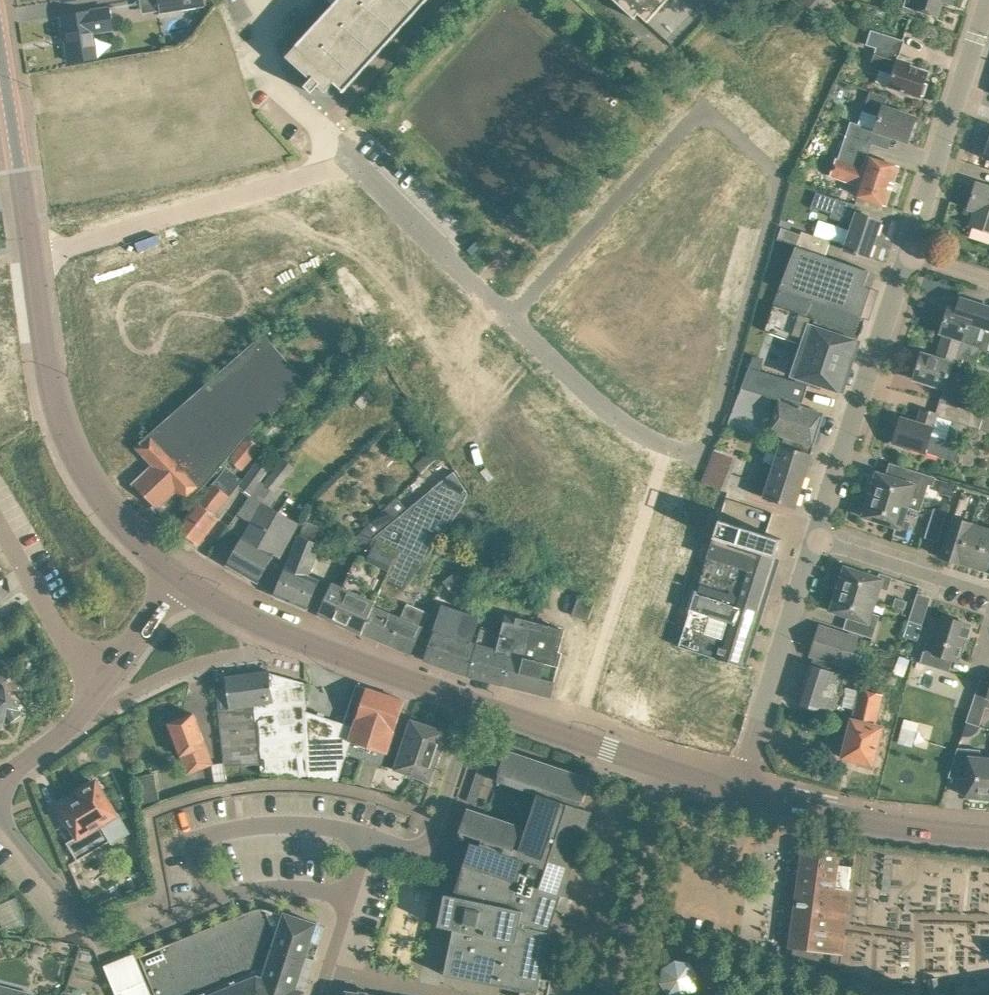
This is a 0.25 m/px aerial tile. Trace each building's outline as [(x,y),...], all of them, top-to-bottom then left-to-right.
[(158,14),(204,7),(203,0),(156,0),(158,14)] [(336,4),(341,9),(297,55),(316,74),(312,78),(305,85),(313,92),(319,86),(325,91),(326,90),(325,90),(333,81),(336,83),(337,82),(335,80),(339,75),(339,76),(409,0),(332,0),(336,4)] [(635,18),(639,14),(647,22),(667,0),(615,0),(635,18)] [(812,16),(827,0),(795,0),(812,16)] [(900,7),(914,12),(915,9),(938,17),(943,1),(953,4),(954,0),(902,0),(900,7)] [(786,2),(780,8),(789,17),(795,10),(786,2)] [(112,30),(108,8),(61,16),(68,61),(95,57),(91,33),(112,30)] [(795,10),(789,17),(798,25),(805,19),(795,10)] [(899,58),(904,40),(871,30),(867,44),(877,47),(871,67),(893,75),(889,87),(920,97),(928,71),(911,66),(911,63),(899,58)] [(823,36),(817,43),(826,51),(832,44),(823,36)] [(839,46),(834,58),(842,62),(848,50),(839,46)] [(786,58),(758,89),(776,106),(816,62),(806,52),(793,65),(786,58)] [(851,121),(846,135),(867,142),(871,143),(876,131),(908,142),(916,117),(885,106),(888,97),(871,91),(864,111),(860,124),(851,121)] [(846,135),(838,159),(837,158),(831,175),(858,184),(855,194),(886,204),(899,166),(863,154),(867,142),(846,135)] [(750,182),(742,191),(748,198),(757,188),(750,182)] [(977,183),(969,208),(976,210),(971,225),(988,231),(988,187),(977,183)] [(742,191),(733,201),(740,207),(748,198),(742,191)] [(846,249),(868,257),(881,221),(859,213),(861,206),(838,198),(831,217),(854,224),(846,249)] [(723,212),(714,222),(721,228),(729,218),(723,212)] [(714,222),(706,231),(712,237),(721,228),(714,222)] [(815,235),(802,231),(797,246),(810,250),(815,235)] [(810,250),(825,255),(830,241),(815,235),(810,250)] [(695,242),(687,252),(693,258),(702,248),(695,242)] [(777,299),(858,327),(861,316),(866,317),(875,289),(859,284),(864,269),(825,255),(810,250),(797,246),(776,299),(777,299)] [(687,252),(678,261),(685,267),(693,258),(687,252)] [(668,273),(659,282),(666,288),(674,279),(668,273)] [(659,282),(651,291),(657,297),(666,288),(659,282)] [(685,297),(676,306),(683,312),(691,303),(685,297)] [(961,297),(957,309),(949,306),(941,332),(945,333),(960,338),(959,341),(980,347),(979,350),(982,350),(985,352),(988,340),(988,307),(981,304),(961,297)] [(776,299),(765,329),(800,342),(789,374),(797,376),(838,390),(856,339),(854,338),(858,327),(776,299)] [(640,303),(632,312),(638,318),(647,309),(640,303)] [(691,303),(683,312),(689,318),(698,309),(691,303)] [(632,312),(623,321),(630,327),(638,318),(632,312)] [(710,320),(701,329),(708,335),(717,326),(710,320)] [(717,326),(708,335),(714,341),(723,332),(717,326)] [(612,333),(604,342),(611,348),(619,339),(612,333)] [(971,378),(949,371),(954,355),(975,362),(979,350),(980,347),(959,341),(960,338),(945,333),(938,358),(922,353),(914,378),(945,388),(941,401),(949,403),(961,406),(971,378)] [(158,461),(134,483),(158,508),(181,485),(193,497),(245,437),(307,383),(264,334),(230,364),(140,442),(158,461)] [(604,342),(596,351),(602,357),(611,348),(604,342)] [(825,413),(785,401),(792,379),(773,373),(750,365),(743,387),(780,399),(769,431),(785,436),(782,445),(811,455),(814,446),(825,413)] [(411,402),(402,390),(394,395),(403,408),(411,402)] [(988,432),(988,413),(961,406),(949,403),(944,418),(988,432)] [(930,436),(938,413),(922,408),(917,422),(901,417),(894,442),(924,451),(956,461),(961,446),(948,442),(930,436)] [(230,459),(243,470),(261,447),(248,437),(230,459)] [(812,455),(811,455),(782,445),(775,464),(763,460),(753,492),(795,506),(812,455)] [(702,482),(723,490),(735,455),(715,447),(702,482)] [(414,465),(422,473),(440,456),(432,448),(414,465)] [(237,485),(250,495),(261,480),(272,466),(271,465),(267,462),(260,456),(240,481),(225,469),(199,502),(198,501),(177,527),(198,544),(220,518),(214,514),(237,485)] [(250,495),(238,514),(252,523),(245,536),(244,535),(227,564),(258,582),(274,554),(279,557),(300,522),(271,505),(278,494),(275,492),(295,467),(283,458),(264,482),(261,480),(250,495)] [(870,494),(920,510),(925,496),(920,494),(926,474),(904,467),(900,479),(877,472),(874,482),(872,481),(869,491),(871,492),(870,494)] [(575,471),(566,480),(573,487),(581,478),(575,471)] [(432,489),(408,509),(396,497),(393,500),(355,538),(343,561),(353,565),(343,588),(332,583),(319,613),(363,633),(375,605),(380,594),(397,601),(425,560),(464,503),(463,503),(468,493),(454,472),(432,489)] [(566,480),(558,489),(564,496),(573,487),(566,480)] [(938,492),(951,496),(955,484),(942,480),(938,492)] [(920,510),(870,494),(870,496),(867,495),(864,506),(866,507),(863,516),(896,526),(894,534),(906,538),(911,522),(903,519),(907,506),(920,510)] [(542,506),(533,515),(539,521),(548,512),(542,506)] [(927,531),(940,535),(947,512),(934,508),(927,531)] [(533,515),(524,524),(531,530),(539,521),(533,515)] [(941,556),(959,562),(972,523),(954,517),(941,556)] [(715,537),(776,556),(782,538),(720,519),(715,537)] [(301,534),(300,534),(287,565),(286,565),(274,594),(308,609),(308,607),(320,579),(310,575),(323,543),(314,540),(320,526),(307,521),(301,534)] [(960,561),(977,567),(988,529),(972,524),(973,523),(972,523),(959,562),(960,562),(960,561)] [(988,529),(977,567),(988,571),(988,530),(988,529)] [(715,537),(716,537),(698,593),(758,612),(776,556),(715,537)] [(517,541),(512,549),(523,556),(528,548),(517,541)] [(443,581),(456,595),(477,578),(465,563),(443,581)] [(839,587),(839,588),(876,600),(880,588),(888,591),(892,577),(880,573),(879,577),(846,566),(843,576),(840,575),(837,586),(839,587)] [(835,601),(832,610),(854,617),(850,630),(873,637),(880,615),(872,613),(876,600),(839,588),(838,590),(836,589),(832,600),(835,601)] [(620,636),(601,696),(622,702),(619,711),(641,718),(644,709),(684,721),(681,730),(703,737),(723,743),(726,734),(745,674),(676,653),(676,651),(677,648),(691,603),(649,590),(638,627),(655,633),(651,645),(620,636)] [(681,649),(677,648),(676,651),(701,660),(752,676),(754,668),(745,665),(749,653),(745,652),(758,612),(698,593),(681,649)] [(572,614),(587,620),(594,603),(578,597),(572,614)] [(909,619),(922,624),(929,601),(917,597),(909,619)] [(403,617),(375,605),(363,633),(412,654),(429,613),(408,604),(403,617)] [(443,604),(424,659),(469,675),(481,637),(474,634),(480,617),(443,604)] [(531,639),(537,621),(509,613),(504,634),(484,627),(481,637),(469,675),(503,684),(512,650),(523,653),(527,639),(527,638),(531,639)] [(936,645),(927,642),(920,662),(949,671),(953,659),(958,660),(966,636),(968,637),(971,628),(969,628),(970,624),(945,616),(936,645)] [(560,650),(565,628),(537,621),(531,640),(527,639),(523,653),(512,650),(503,684),(528,690),(528,689),(550,696),(557,674),(558,670),(563,651),(560,650)] [(816,657),(815,661),(847,672),(858,636),(821,625),(811,656),(816,657)] [(847,672),(815,661),(813,665),(810,664),(798,702),(833,714),(847,672)] [(271,681),(269,671),(226,677),(230,708),(219,710),(227,766),(261,762),(254,701),(273,699),(271,681)] [(262,773),(309,775),(307,711),(305,682),(283,676),(282,680),(271,681),(273,699),(254,701),(261,762),(262,773)] [(309,776),(339,780),(347,752),(350,741),(367,687),(357,684),(345,723),(307,711),(309,775),(309,776)] [(3,720),(5,723),(20,712),(0,685),(0,723),(3,720)] [(347,752),(346,754),(364,760),(378,764),(383,766),(387,753),(399,719),(405,700),(367,687),(350,741),(347,752)] [(843,757),(873,765),(882,726),(875,725),(883,695),(860,689),(853,719),(852,719),(843,757)] [(974,698),(967,721),(979,725),(986,706),(988,707),(988,695),(987,702),(974,698)] [(213,763),(201,732),(194,713),(169,723),(188,773),(213,763)] [(393,770),(431,782),(448,731),(411,718),(393,770)] [(902,724),(897,742),(911,746),(912,746),(917,729),(917,728),(902,724)] [(988,798),(988,796),(988,757),(979,756),(980,749),(958,747),(951,771),(968,772),(966,796),(976,796),(976,799),(987,800),(987,797),(988,798)] [(521,990),(520,994),(548,994),(551,979),(542,977),(551,931),(536,928),(537,926),(542,926),(546,924),(549,920),(549,915),(547,911),(543,908),(549,891),(563,895),(591,811),(580,807),(582,801),(583,801),(591,778),(506,749),(499,773),(500,773),(497,781),(539,795),(528,828),(468,808),(460,831),(461,832),(459,839),(471,843),(464,864),(471,867),(466,882),(462,881),(460,889),(464,891),(462,897),(445,893),(439,926),(454,929),(445,975),(521,990)] [(357,783),(370,787),(378,764),(364,760),(357,783)] [(137,776),(142,804),(159,801),(154,773),(137,776)] [(115,814),(106,799),(96,782),(80,791),(83,797),(63,809),(78,835),(67,842),(78,860),(110,841),(112,844),(130,833),(118,812),(115,814)] [(803,847),(790,946),(795,947),(793,962),(817,971),(824,950),(842,952),(851,886),(835,884),(839,851),(803,847)] [(2,928),(21,922),(14,898),(0,902),(0,922),(2,928)] [(305,991),(296,988),(317,923),(306,919),(303,920),(298,919),(296,916),(285,912),(284,914),(268,909),(267,909),(266,909),(265,909),(264,908),(263,908),(262,908),(261,908),(260,908),(259,908),(258,908),(257,908),(256,908),(256,909),(255,909),(254,909),(253,909),(252,910),(251,910),(140,955),(156,994),(304,994),(305,991)] [(107,965),(119,994),(154,994),(136,952),(107,965)] [(685,957),(674,955),(665,961),(662,972),(669,982),(680,984),(689,978),(691,967),(685,957)] [(928,979),(931,993),(940,992),(937,977),(928,979)] [(33,993),(0,985),(0,994),(32,994),(33,993)]
